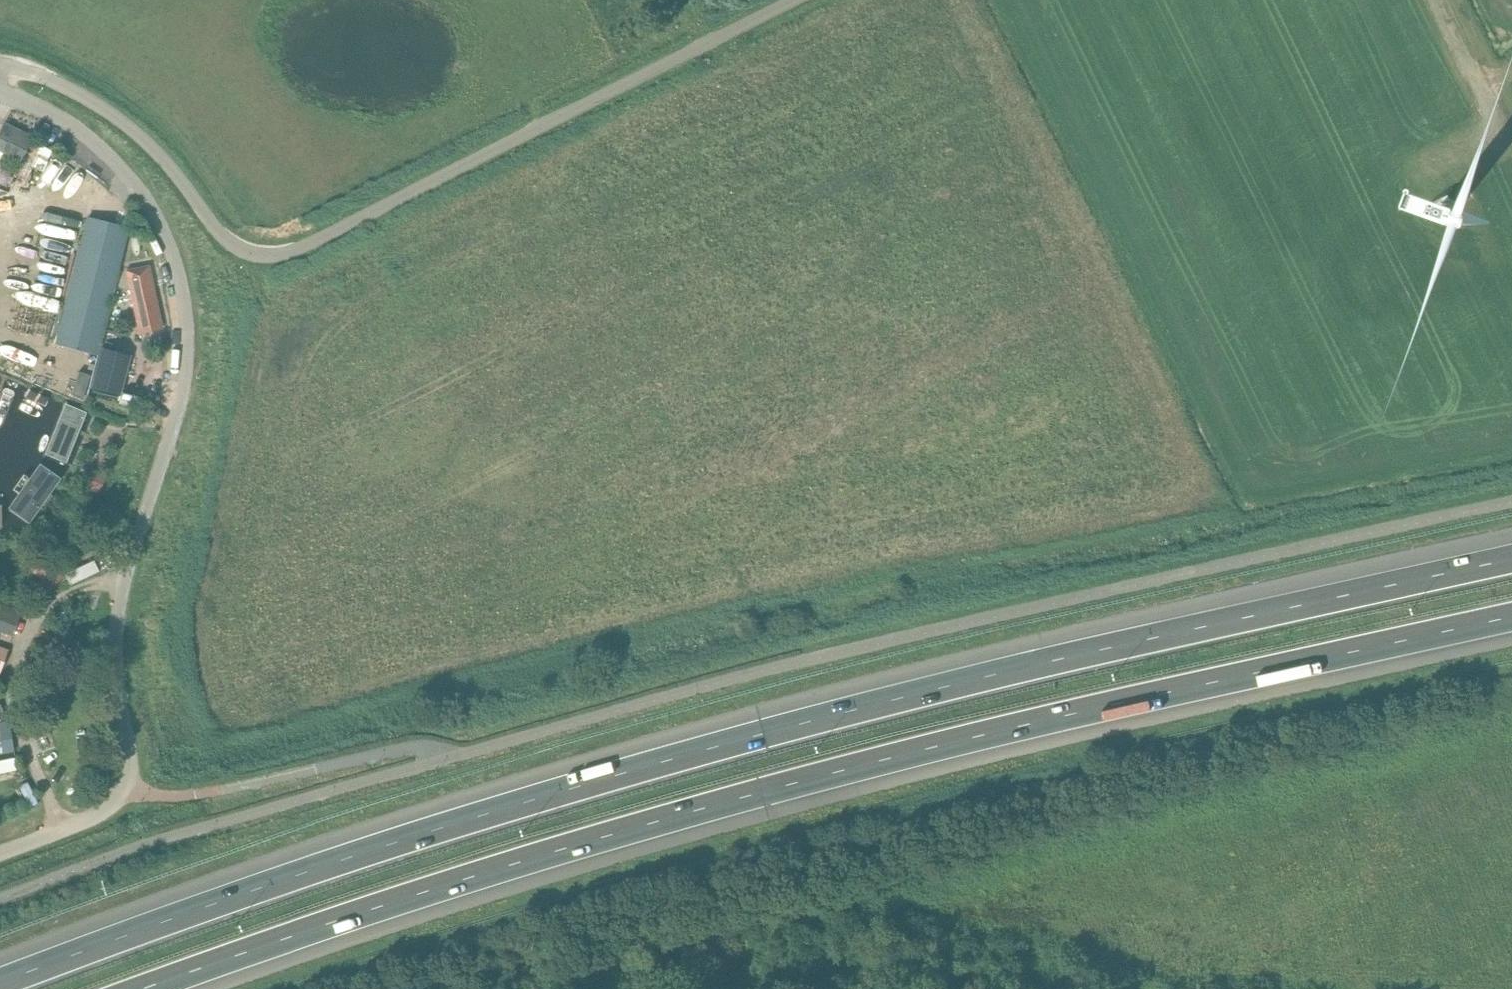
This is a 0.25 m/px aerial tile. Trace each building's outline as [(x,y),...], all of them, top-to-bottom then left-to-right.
[(4,124),(0,132),(0,150),(20,160),(31,138),(4,124)] [(42,134),(59,142),(63,133),(47,125),(42,134)] [(1439,210),(1439,211),(1439,212),(1439,213),(1439,214),(1440,215),(1440,216),(1441,217),(1442,218),(1443,218),(1444,219),(1445,219),(1446,219),(1447,219),(1448,219),(1449,219),(1450,218),(1451,218),(1452,217),(1453,216),(1454,215),(1454,214),(1455,213),(1455,212),(1455,211),(1455,210),(1455,209),(1454,208),(1454,207),(1453,206),(1453,205),(1452,205),(1451,204),(1450,204),(1450,203),(1449,203),(1448,203),(1447,203),(1446,203),(1445,203),(1444,203),(1443,204),(1442,204),(1441,205),(1440,206),(1440,207),(1439,208),(1439,209),(1439,210)] [(88,353),(120,225),(88,217),(56,345),(88,353)] [(27,253),(18,285),(64,298),(73,267),(27,253)] [(126,271),(139,332),(161,328),(148,266),(126,271)] [(129,356),(102,349),(92,387),(119,394),(129,356)] [(122,392),(119,403),(142,409),(145,398),(122,392)] [(68,402),(47,453),(71,463),(92,412),(68,402)] [(30,526),(63,480),(40,463),(7,509),(30,526)] [(71,583),(101,570),(97,559),(67,572),(71,583)] [(10,612),(0,608),(0,609),(0,629),(10,634),(19,616),(10,612)] [(4,741),(0,742),(0,754),(9,753),(7,740),(4,741)] [(12,760),(0,762),(0,774),(15,772),(13,760),(12,760)]
